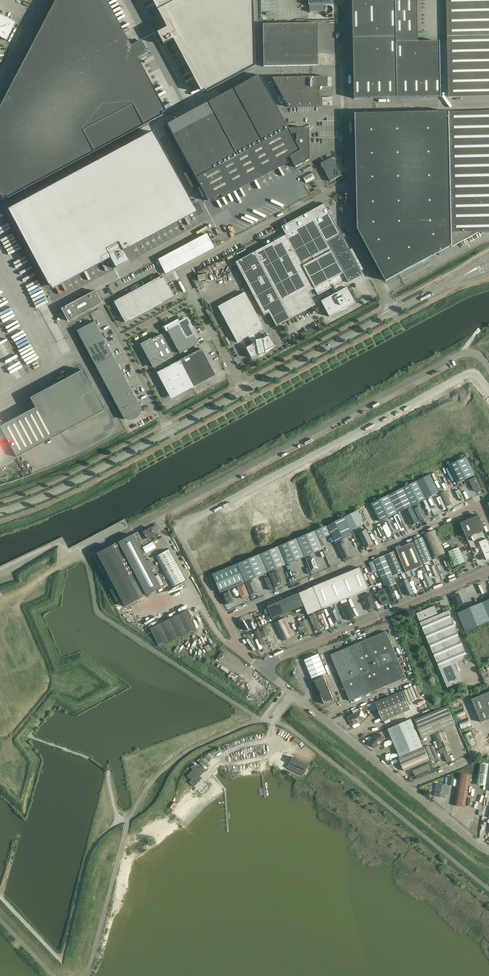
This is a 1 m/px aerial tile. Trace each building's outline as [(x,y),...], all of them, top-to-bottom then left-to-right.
[(0,107),(0,185),(8,199),(162,116),(133,61),(147,54),(141,41),(126,49),(100,0),(56,0),(0,107)] [(252,0),(157,0),(171,26),(157,33),(163,45),(177,37),(206,92),(255,66),(252,0)] [(333,0),(308,0),(308,5),(309,5),(309,12),(323,12),(323,5),(333,5),(333,0)] [(355,99),(441,97),(440,42),(414,42),(413,0),(353,0),(355,99)] [(449,97),(488,96),(488,0),(446,0),(449,97)] [(324,10),(324,11),(324,12),(325,12),(325,13),(326,14),(327,14),(328,14),(329,14),(330,14),(331,14),(331,13),(332,13),(332,12),(332,11),(332,10),(332,9),(332,8),(331,7),(330,6),(329,6),(328,6),(327,6),(326,7),(325,7),(325,8),(324,9),(324,10)] [(7,41),(9,36),(16,23),(7,18),(0,14),(0,37),(7,41)] [(263,24),(263,67),(318,66),(317,23),(263,24)] [(309,130),(307,128),(306,129),(288,129),(259,75),(167,125),(208,201),(289,157),(295,168),(309,160),(308,130),(309,130)] [(288,107),(319,107),(319,106),(319,97),(319,96),(318,87),(318,77),(313,77),(272,78),(288,107)] [(356,114),(358,229),(386,281),(451,246),(452,247),(454,246),(480,232),(488,232),(488,111),(451,112),(356,114)] [(153,132),(8,210),(49,286),(108,254),(110,258),(108,259),(110,262),(112,261),(115,268),(129,261),(121,247),(194,208),(153,132)] [(339,172),(331,158),(320,164),(330,181),(341,176),(340,175),(340,172),(339,172)] [(303,177),(306,184),(315,179),(312,172),(303,177)] [(255,252),(235,262),(264,316),(269,313),(276,326),(290,319),(315,305),(308,292),(314,289),(318,295),(332,288),(334,292),(333,293),(334,294),(321,301),(327,312),(329,317),(339,311),(340,311),(341,311),(342,311),(342,310),(345,308),(346,309),(347,308),(347,307),(348,307),(355,303),(346,287),(345,288),(343,286),(345,285),(355,279),(362,275),(340,235),(324,204),(281,227),(286,235),(255,252)] [(158,260),(165,274),(214,248),(207,234),(158,260)] [(206,278),(213,274),(210,268),(202,273),(206,278)] [(114,302),(125,323),(174,296),(163,276),(114,302)] [(61,309),(68,321),(101,303),(95,291),(61,309)] [(252,344),(246,348),(251,359),(258,355),(265,354),(266,351),(275,346),(269,335),(263,339),(257,340),(253,334),(264,328),(245,292),(218,307),(237,342),(248,336),(252,344)] [(179,325),(167,331),(179,354),(198,343),(190,328),(191,327),(188,321),(185,320),(178,323),(179,325)] [(76,331),(81,340),(99,330),(94,321),(76,331)] [(81,340),(86,349),(104,339),(99,330),(81,340)] [(142,345),(147,354),(147,355),(147,354),(148,354),(147,356),(149,357),(154,367),(174,357),(161,334),(151,340),(150,341),(150,340),(142,345)] [(86,349),(91,358),(109,348),(104,339),(86,349)] [(91,358),(95,366),(113,357),(109,348),(91,358)] [(157,373),(169,395),(170,397),(173,398),(176,397),(191,389),(196,387),(195,386),(211,378),(213,376),(214,374),(213,371),(201,349),(157,373)] [(95,366),(100,375),(118,365),(113,357),(95,366)] [(100,375),(105,384),(123,374),(118,365),(100,375)] [(14,460),(13,458),(16,457),(16,458),(105,410),(83,370),(30,398),(35,408),(0,427),(0,428),(3,433),(0,435),(0,467),(14,460)] [(105,384),(110,393),(128,383),(123,374),(105,384)] [(110,393),(114,402),(132,392),(128,383),(110,393)] [(114,402),(119,410),(137,401),(132,392),(114,402)] [(137,401),(119,410),(124,419),(125,419),(126,419),(127,420),(128,420),(129,420),(130,420),(131,420),(132,420),(133,420),(134,419),(135,419),(136,418),(137,418),(138,417),(139,416),(139,415),(140,414),(140,413),(141,412),(141,411),(141,410),(142,410),(137,401)] [(449,466),(458,483),(475,475),(466,457),(449,466)] [(449,466),(431,475),(440,492),(458,484),(449,466)] [(430,474),(417,481),(426,499),(439,492),(430,474)] [(478,492),(483,490),(476,477),(469,480),(474,491),(477,490),(477,491),(478,492)] [(417,481),(403,488),(412,506),(426,499),(417,481)] [(403,488),(389,495),(398,513),(412,506),(403,488)] [(444,493),(441,494),(448,508),(450,507),(444,493)] [(389,495),(372,504),(380,522),(398,513),(389,495)] [(371,504),(358,511),(364,524),(366,528),(380,522),(371,504)] [(412,507),(403,512),(410,525),(419,521),(412,507)] [(416,507),(413,508),(420,521),(422,520),(416,507)] [(351,531),(364,524),(358,511),(344,517),(345,517),(351,530),(351,531)] [(397,515),(393,517),(401,532),(404,530),(397,515)] [(460,523),(467,538),(485,530),(479,515),(460,523)] [(327,526),(335,544),(353,535),(344,517),(326,526),(327,526)] [(380,524),(376,526),(382,539),(386,537),(380,524)] [(158,526),(157,525),(151,528),(150,528),(139,534),(142,540),(144,539),(145,540),(158,534),(156,531),(159,529),(159,527),(158,526)] [(315,531),(319,540),(330,535),(326,526),(315,531)] [(374,544),(366,529),(357,534),(365,548),(374,544)] [(441,544),(435,530),(423,534),(433,558),(445,553),(441,544)] [(322,549),(314,531),(297,538),(297,539),(298,543),(304,557),(322,549)] [(144,542),(142,540),(139,534),(138,532),(132,535),(97,554),(125,607),(160,588),(158,583),(159,582),(155,573),(153,574),(151,570),(154,568),(150,560),(146,561),(137,544),(140,542),(141,544),(144,542)] [(472,539),(474,544),(486,538),(484,534),(472,539)] [(423,537),(414,541),(419,554),(421,559),(424,564),(432,560),(423,537)] [(278,546),(286,565),(304,557),(296,539),(278,547),(278,546)] [(479,542),(482,548),(484,547),(487,552),(487,553),(484,554),(487,560),(488,559),(488,543),(487,539),(479,542)] [(343,540),(337,543),(344,559),(350,556),(343,540)] [(143,548),(146,553),(156,548),(153,542),(143,548)] [(396,549),(406,573),(423,566),(413,542),(396,549)] [(260,554),(264,563),(268,572),(285,565),(277,547),(260,554)] [(330,547),(323,550),(330,565),(336,562),(330,547)] [(449,552),(453,561),(455,566),(465,562),(459,547),(449,552)] [(156,557),(172,587),(185,580),(169,550),(156,557)] [(374,560),(381,576),(386,588),(396,584),(393,576),(404,572),(395,551),(374,560)] [(236,564),(237,564),(245,582),(249,580),(267,573),(259,555),(259,554),(237,564),(236,564)] [(304,557),(286,565),(292,581),(311,573),(304,557)] [(310,557),(305,559),(311,572),(315,570),(310,557)] [(212,574),(220,593),(232,588),(244,583),(236,564),(212,574)] [(369,590),(360,568),(349,572),(358,594),(369,590)] [(268,573),(275,587),(278,586),(277,583),(281,582),(275,570),(268,573)] [(346,599),(358,594),(349,572),(337,577),(346,599)] [(421,574),(427,587),(432,584),(427,572),(421,574)] [(249,580),(249,581),(255,596),(274,588),(267,573),(249,580)] [(325,582),(334,604),(346,599),(337,577),(325,582)] [(314,587),(323,609),(334,604),(325,582),(314,587)] [(385,588),(391,602),(402,597),(396,584),(386,588),(385,588)] [(314,587),(298,593),(304,606),(307,615),(323,609),(314,587)] [(374,589),(366,592),(372,609),(381,606),(374,589)] [(384,589),(377,592),(383,605),(390,602),(384,589)] [(229,590),(221,594),(226,605),(233,602),(233,601),(229,590)] [(298,593),(266,607),(272,619),(304,606),(298,593)] [(459,594),(452,597),(457,609),(464,607),(463,604),(463,603),(459,594)] [(342,623),(354,618),(346,599),(334,604),(342,623)] [(457,613),(465,631),(488,621),(488,618),(483,602),(457,613)] [(435,606),(417,614),(447,687),(462,682),(454,663),(468,657),(448,611),(439,615),(435,606)] [(272,619),(266,607),(252,613),(258,626),(272,620),(272,619)] [(122,615),(124,620),(139,613),(137,609),(122,615)] [(150,629),(159,647),(196,629),(186,611),(150,629)] [(328,621),(330,625),(333,623),(328,611),(323,613),(326,622),(328,621)] [(237,620),(247,634),(259,628),(258,626),(252,613),(251,613),(240,618),(239,618),(238,619),(237,620)] [(274,623),(281,636),(283,641),(294,636),(285,617),(274,623)] [(299,621),(302,629),(305,636),(312,633),(306,618),(299,621)] [(279,638),(273,624),(269,626),(270,628),(268,629),(270,634),(272,633),(275,640),(279,638)] [(263,631),(260,632),(259,630),(255,632),(260,645),(264,643),(263,641),(262,638),(266,637),(267,636),(269,635),(265,627),(262,629),(263,631)] [(406,677),(388,636),(386,632),(331,655),(350,701),(406,677)] [(315,680),(324,677),(327,675),(318,654),(304,660),(312,679),(314,678),(315,680)] [(324,677),(315,680),(314,681),(315,681),(318,690),(317,690),(318,690),(319,690),(321,694),(319,695),(320,695),(324,704),(334,700),(334,699),(333,700),(330,691),(330,690),(330,691),(328,686),(324,677)] [(403,691),(389,697),(397,715),(411,710),(403,691)] [(471,699),(481,722),(488,719),(488,692),(471,699)] [(397,715),(389,697),(375,702),(383,721),(397,715)] [(448,706),(431,713),(439,731),(456,724),(448,706)] [(348,717),(350,721),(352,726),(356,724),(357,724),(359,723),(359,722),(366,718),(361,710),(359,711),(358,709),(352,711),(354,714),(348,717)] [(439,731),(431,713),(415,720),(422,738),(439,731)] [(466,725),(476,722),(474,717),(464,720),(466,725)] [(388,729),(400,757),(423,747),(411,719),(388,729)] [(473,744),(479,741),(474,730),(468,733),(473,744)] [(375,746),(377,748),(382,742),(385,738),(379,734),(377,737),(375,736),(369,742),(371,744),(371,745),(374,747),(375,746)] [(440,740),(445,752),(448,751),(445,743),(447,742),(446,740),(444,741),(443,739),(440,740)] [(426,747),(432,760),(438,758),(433,747),(430,748),(429,746),(426,747)] [(399,758),(404,771),(430,760),(424,747),(399,758)] [(303,776),(309,765),(292,757),(287,768),(303,776)] [(418,766),(422,774),(433,770),(429,761),(418,766)] [(477,785),(485,786),(488,764),(480,762),(477,785)] [(191,768),(193,770),(187,776),(191,780),(189,782),(194,787),(202,778),(199,776),(204,771),(200,766),(198,768),(194,764),(191,768)] [(471,775),(458,773),(453,805),(466,807),(471,775)] [(447,794),(449,787),(437,785),(435,796),(445,798),(446,794),(447,794)]
